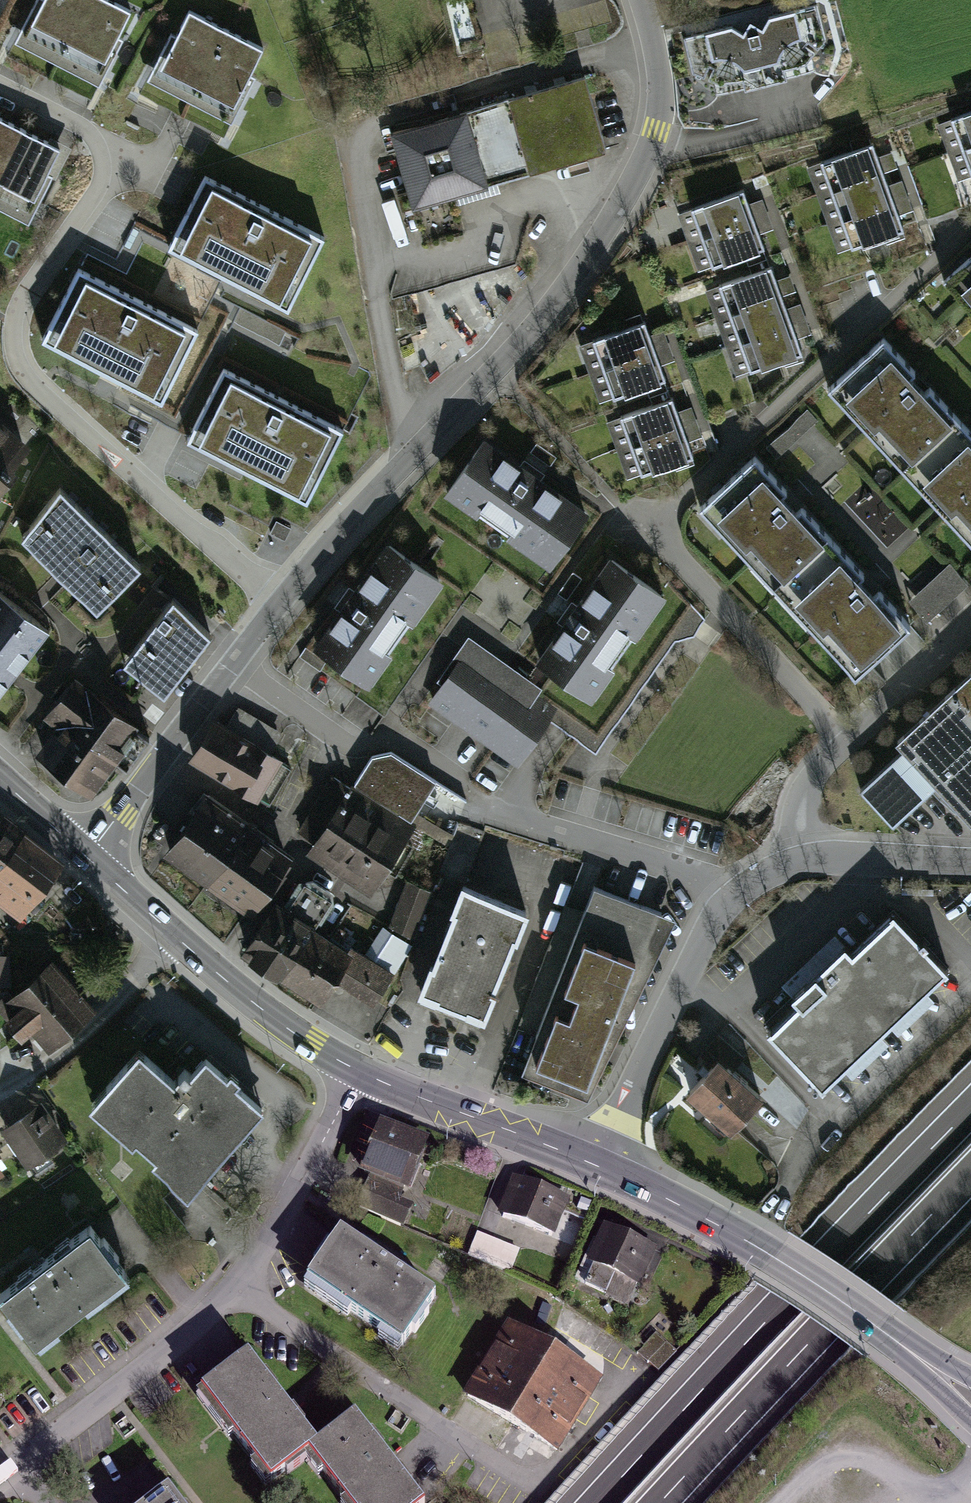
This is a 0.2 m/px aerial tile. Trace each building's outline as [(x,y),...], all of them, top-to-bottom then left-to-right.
[(109,0),(37,0),(15,43),(100,87),(123,42),(118,40),(132,12),(109,0)] [(815,6),(684,39),(691,73),(713,83),(717,95),(814,71),(811,58),(825,41),(815,6)] [(267,49),(191,10),(177,37),(173,35),(149,80),(234,124),(257,79),(252,77),(267,49)] [(581,83),(386,137),(406,208),(600,154),(581,83)] [(938,123),(959,181),(970,177),(970,111),(938,123)] [(0,118),(0,210),(30,226),(53,181),(48,178),(63,151),(0,118)] [(872,144),(811,166),(841,250),(902,228),(872,144)] [(325,238),(206,177),(169,248),(288,309),(325,238)] [(742,191),(682,213),(703,270),(763,247),(742,191)] [(948,278),(970,304),(970,257),(948,278)] [(770,266),(708,289),(740,373),(801,351),(770,266)] [(161,401),(198,331),(80,270),(43,340),(161,401)] [(643,321),(580,343),(600,401),(664,378),(643,321)] [(827,390),(970,548),(970,432),(885,337),(827,390)] [(344,430),(224,369),(188,438),(308,500),(344,430)] [(670,396),(612,416),(633,475),(691,455),(670,396)] [(34,448),(0,421),(0,490),(34,448)] [(587,512),(480,437),(441,493),(548,568),(587,512)] [(909,625),(756,458),(701,508),(853,676),(909,625)] [(60,487),(20,539),(95,613),(141,566),(60,487)] [(439,589),(380,548),(304,658),(362,698),(439,589)] [(662,598),(605,555),(529,657),(585,700),(662,598)] [(947,569),(907,606),(925,626),(965,589),(947,569)] [(0,593),(0,697),(51,633),(0,593)] [(211,636),(174,599),(125,665),(169,698),(211,636)] [(538,689),(465,640),(422,703),(513,765),(549,712),(531,700),(538,689)] [(889,750),(899,761),(860,798),(890,829),(932,789),(966,826),(970,821),(970,674),(889,750)] [(79,686),(29,757),(92,802),(143,731),(79,686)] [(229,726),(217,719),(194,755),(269,801),(292,764),(270,750),(279,735),(239,710),(229,726)] [(435,789),(388,760),(369,763),(310,860),(370,896),(435,789)] [(292,861),(205,802),(163,863),(249,922),(292,861)] [(0,832),(0,922),(16,934),(59,875),(0,832)] [(283,904),(273,897),(242,948),(321,994),(335,970),(378,997),(410,942),(390,930),(373,958),(316,923),(336,892),(303,872),(283,904)] [(432,888),(408,878),(391,923),(414,935),(432,888)] [(461,879),(449,908),(452,911),(433,960),(429,958),(418,987),(484,1013),(496,982),(492,981),(512,931),(514,932),(525,904),(461,879)] [(676,911),(594,882),(525,1069),(587,1095),(676,911)] [(791,1016),(764,1040),(812,1095),(944,979),(894,921),(846,963),(839,955),(782,1006),(791,1016)] [(90,1011),(52,965),(8,1002),(47,1047),(90,1011)] [(740,1062),(717,1042),(665,1100),(724,1152),(763,1108),(728,1077),(740,1062)] [(175,1080),(138,1046),(90,1099),(185,1184),(262,1098),(205,1047),(175,1080)] [(0,1136),(0,1142),(22,1175),(65,1146),(40,1109),(0,1136)] [(415,1153),(373,1134),(352,1181),(367,1188),(358,1209),(402,1228),(410,1210),(393,1202),(415,1153)] [(569,1206),(508,1181),(492,1217),(554,1243),(569,1206)] [(0,1292),(0,1294),(36,1340),(130,1269),(93,1220),(0,1292)] [(654,1254),(599,1232),(581,1276),(637,1298),(654,1254)] [(503,1250),(478,1241),(471,1260),(495,1269),(503,1250)] [(427,1307),(330,1244),(297,1294),(394,1357),(427,1307)] [(601,1389),(505,1330),(458,1408),(554,1467),(601,1389)] [(253,1349),(201,1389),(272,1483),(314,1450),(354,1502),(421,1502),(355,1415),(322,1440),(253,1349)] [(168,1490),(152,1502),(179,1502),(168,1490)]
